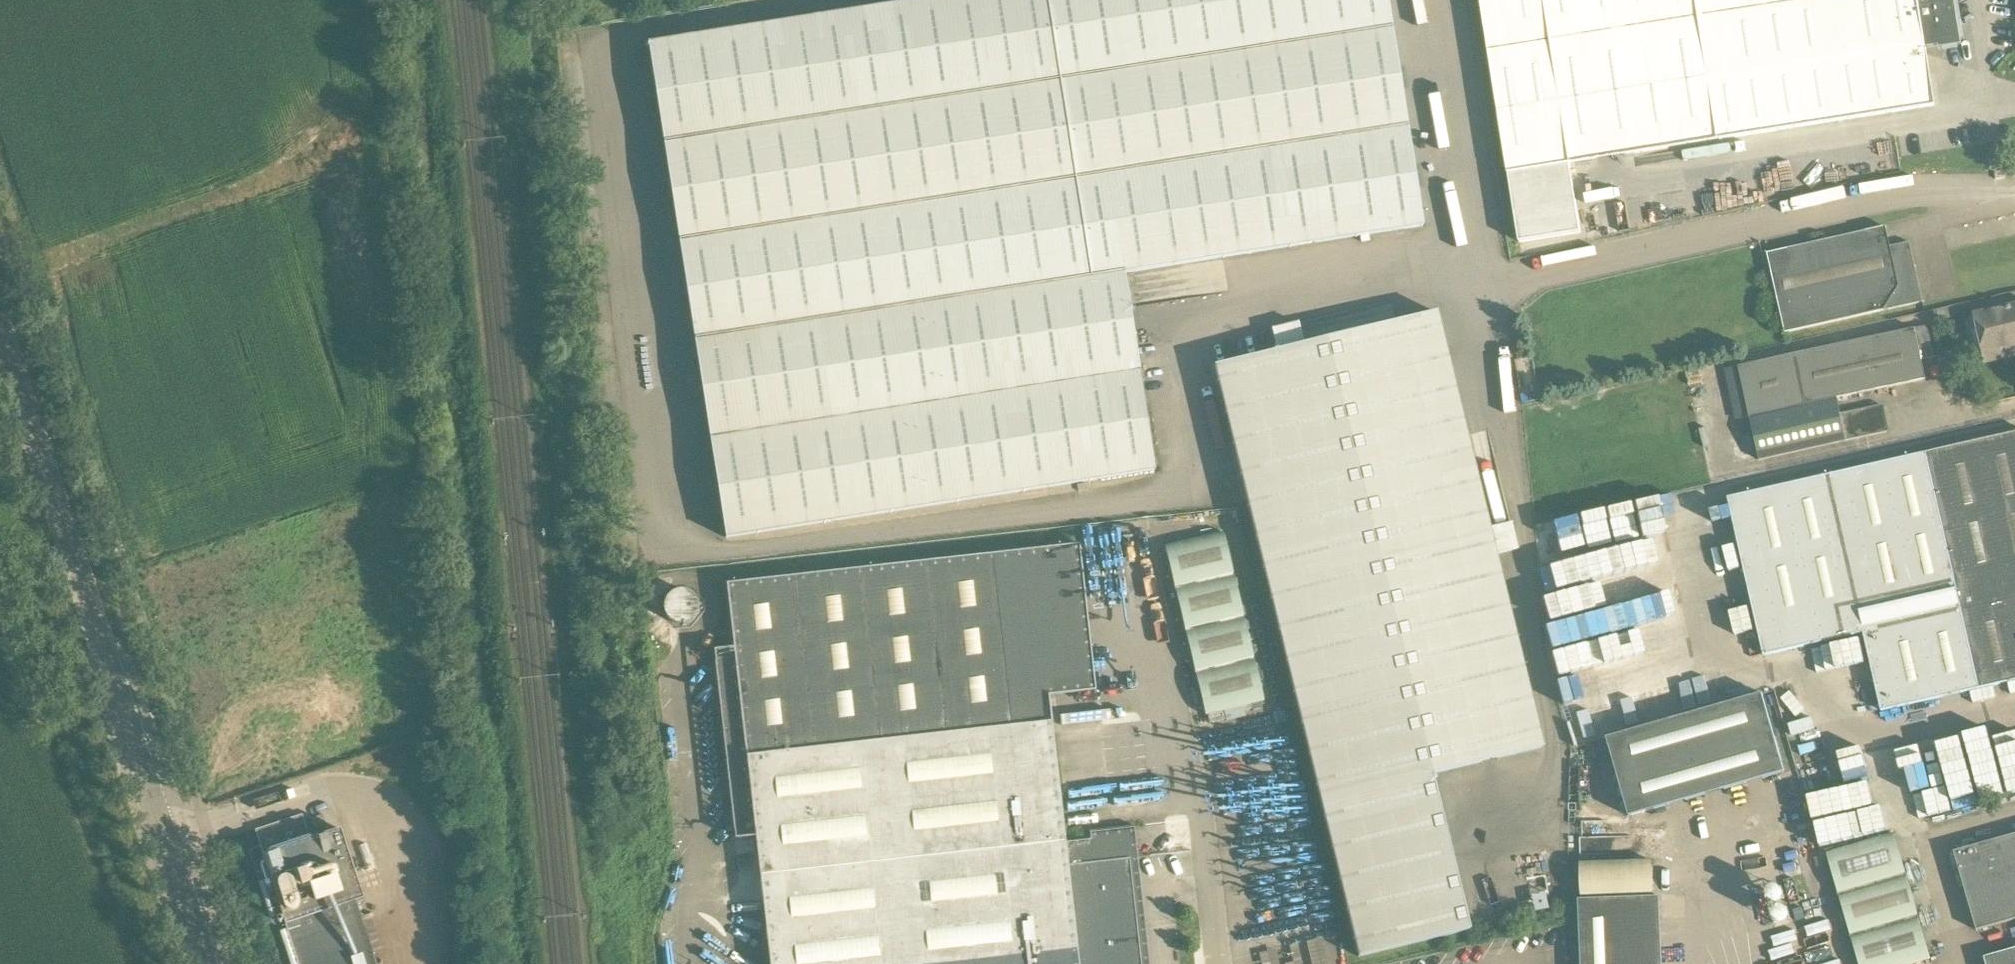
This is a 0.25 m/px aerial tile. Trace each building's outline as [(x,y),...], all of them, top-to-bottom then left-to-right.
[(1154,471),(1123,274),(1422,227),(1386,0),(924,0),(648,43),(725,538),(1154,471)] [(1892,113),(1935,106),(1926,49),(1955,44),(1948,0),(1480,0),(1507,175),(1892,113)] [(1923,303),(1910,243),(1890,247),(1885,228),(1767,254),(1785,333),(1923,303)] [(1973,315),(1985,365),(2014,359),(2014,347),(2014,305),(1973,315)] [(1358,958),(1470,930),(1431,774),(1542,748),(1436,313),(1214,367),(1358,958)] [(1928,326),(1791,355),(1725,371),(1736,420),(1749,417),(1759,461),(1846,442),(1890,433),(1884,406),(1841,415),(1838,398),(1926,379),(1922,359),(1934,357),(1928,326)] [(1925,455),(1728,498),(1763,656),(1863,633),(1881,712),(1979,690),(2014,682),(2014,434),(1925,455)] [(1262,702),(1223,533),(1164,547),(1203,716),(1262,702)] [(1091,840),(1065,843),(1050,722),(1049,698),(1095,691),(1079,545),(991,555),(727,587),(734,649),(714,651),(735,839),(755,837),(769,963),(1150,963),(1134,826),(1090,831),(1091,840)] [(1785,772),(1763,694),(1607,739),(1630,817),(1785,772)] [(322,815),(311,819),(314,828),(326,824),(322,815)] [(356,903),(364,901),(341,830),(263,855),(298,963),(368,963),(374,960),(356,903)] [(1859,963),(1915,963),(1931,959),(1894,834),(1828,854),(1859,963)] [(1287,841),(1302,906),(1329,900),(1314,835),(1287,841)] [(1954,852),(1977,930),(2014,920),(2014,835),(1954,852)] [(1661,917),(1660,900),(1660,898),(1579,901),(1581,963),(1663,963),(1661,917)] [(1317,963),(1319,963),(1342,960),(1340,946),(1314,950),(1317,963)] [(1984,957),(1986,963),(2014,963),(2014,949),(1984,957)]
